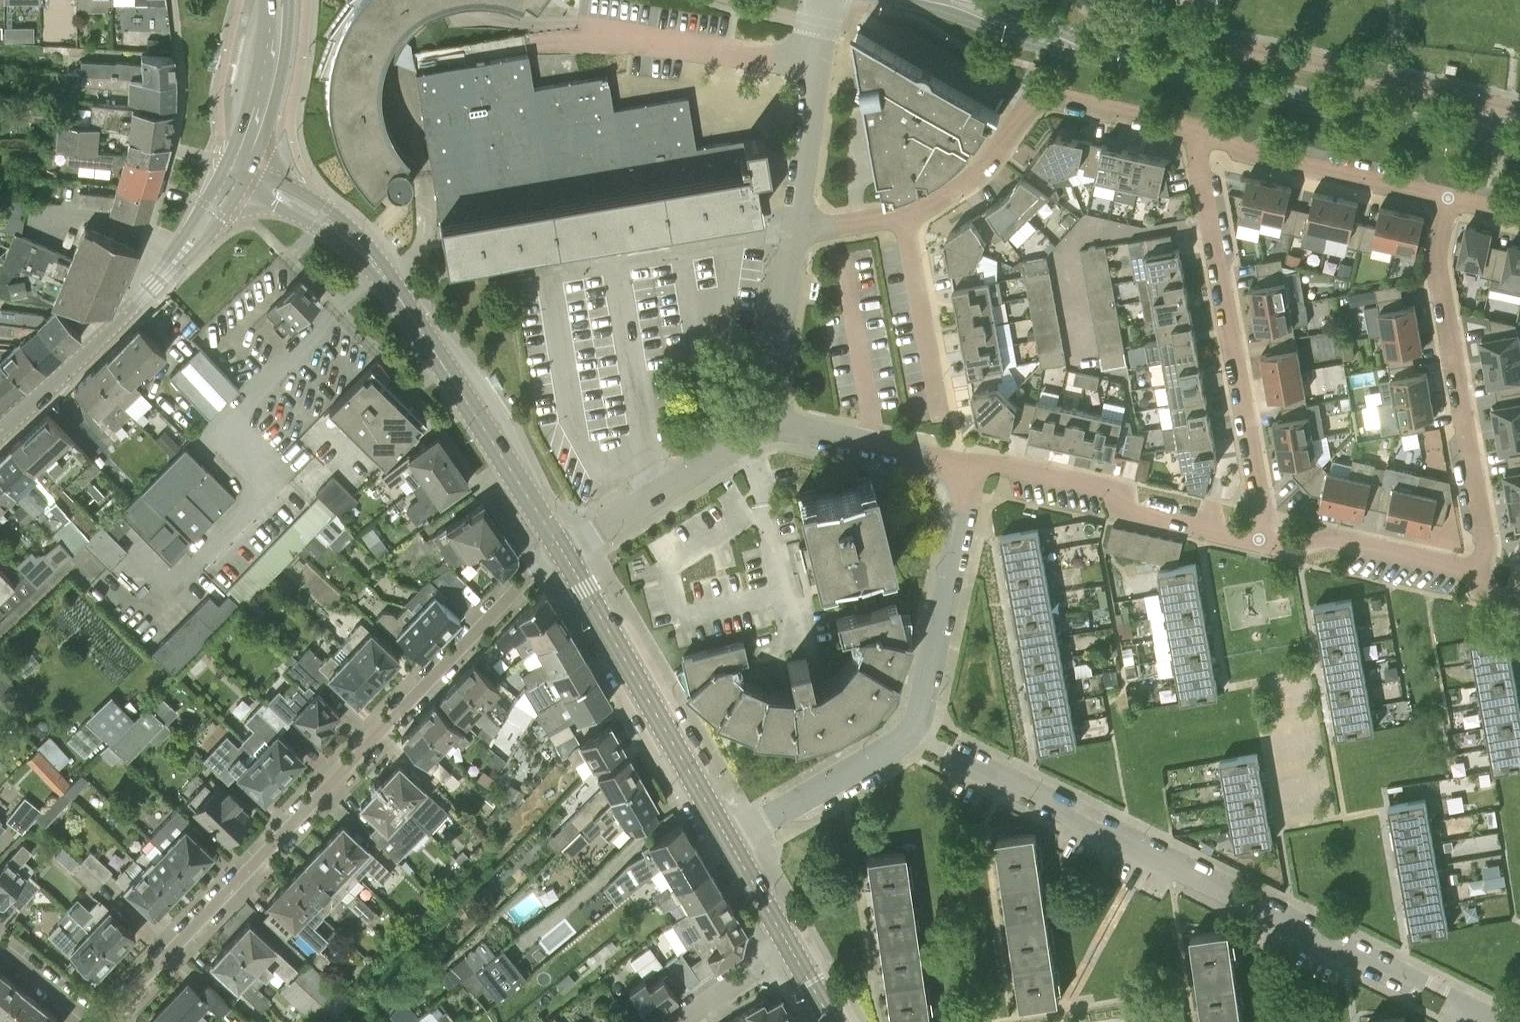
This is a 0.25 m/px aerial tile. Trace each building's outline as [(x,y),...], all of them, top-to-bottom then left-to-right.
[(76,10),(108,10),(108,6),(112,5),(112,0),(76,0),(76,10)] [(411,179),(411,177),(411,176),(411,174),(410,172),(410,171),(409,170),(408,168),(406,167),(405,166),(404,166),(402,165),(409,159),(401,150),(395,142),(388,130),(385,122),(383,114),(381,106),(380,97),(380,88),(380,80),(382,67),(386,57),(394,60),(399,49),(405,40),(410,34),(416,27),(427,18),(436,13),(446,9),(456,6),(464,4),(472,3),(481,4),(491,5),(502,7),(520,16),(526,0),(347,0),(351,3),(328,36),(333,38),(319,76),(328,77),(328,86),(328,95),(328,105),(330,115),(331,122),(333,129),(334,135),(336,141),(339,147),(341,153),(344,159),(347,164),(350,169),(356,177),(359,182),(362,186),(369,193),(372,197),(385,184),(386,185),(387,186),(389,188),(391,190),(392,191),(395,191),(396,192),(398,192),(401,192),(403,191),(405,190),(406,189),(408,188),(409,186),(410,185),(411,183),(411,181),(411,179)] [(938,175),(946,170),(951,166),(962,157),(973,146),(974,144),(976,137),(979,139),(986,130),(992,120),(1005,99),(989,89),(973,103),(862,39),(862,37),(860,25),(857,25),(858,31),(861,45),(865,71),(857,72),(860,88),(869,94),(887,191),(876,193),(877,195),(886,194),(896,192),(906,189),(911,188),(920,184),(929,180),(934,177),(938,175)] [(19,26),(19,40),(34,40),(34,26),(19,26)] [(148,39),(148,48),(159,48),(159,39),(148,39)] [(527,54),(417,73),(415,73),(439,218),(446,263),(761,211),(754,171),(768,169),(763,136),(695,147),(687,97),(612,109),(607,75),(533,88),(527,54)] [(142,81),(175,81),(173,57),(141,55),(141,63),(117,61),(116,62),(82,60),(81,74),(106,75),(106,76),(142,81)] [(141,102),(141,104),(174,105),(175,81),(142,81),(106,76),(105,87),(128,88),(128,101),(141,102)] [(126,155),(164,159),(169,142),(173,110),(154,108),(131,106),(92,103),(90,125),(99,126),(129,128),(128,137),(126,155)] [(67,149),(97,152),(99,126),(90,125),(57,122),(55,149),(67,150),(67,149)] [(1084,173),(1095,175),(1096,175),(1102,151),(1101,151),(1091,148),(1092,142),(1057,134),(1054,135),(1067,170),(1080,166),(1085,167),(1084,173)] [(1034,170),(1028,178),(1028,179),(1048,194),(1049,193),(1056,184),(1051,180),(1054,175),(1067,170),(1054,135),(1050,137),(1029,166),(1034,170)] [(1102,151),(1096,175),(1095,175),(1095,179),(1116,184),(1124,149),(1102,144),(1101,151),(1102,151)] [(122,164),(116,186),(155,190),(164,159),(126,155),(97,152),(67,149),(67,150),(66,163),(117,168),(118,163),(122,164)] [(1116,184),(1138,189),(1145,154),(1124,149),(1116,184)] [(1145,154),(1138,189),(1170,196),(1166,176),(1165,177),(1163,176),(1167,160),(1172,161),(1172,160),(1145,154)] [(1023,174),(1007,193),(1028,216),(1051,195),(1049,193),(1048,194),(1028,179),(1028,178),(1023,174)] [(1270,182),(1248,177),(1240,212),(1261,217),(1270,182)] [(1282,231),(1293,233),(1298,208),(1287,206),(1292,187),(1270,182),(1261,217),(1284,222),(1282,231)] [(79,191),(78,206),(148,213),(155,190),(116,186),(113,194),(79,191)] [(1305,236),(1307,227),(1328,232),(1336,197),(1314,192),(1310,211),(1298,208),(1293,233),(1305,236)] [(992,213),(1006,234),(1005,235),(1006,237),(1028,216),(1007,193),(1004,197),(987,209),(991,214),(992,213)] [(10,297),(111,309),(137,249),(83,224),(71,255),(22,234),(27,200),(2,197),(0,212),(0,229),(13,233),(8,245),(0,242),(0,293),(10,297)] [(1359,248),(1365,223),(1354,221),(1358,202),(1336,197),(1328,232),(1350,237),(1348,245),(1359,248)] [(1189,215),(1188,203),(1182,204),(1177,211),(1178,217),(1189,215)] [(1372,242),(1394,247),(1402,212),(1380,207),(1376,226),(1365,223),(1359,248),(1370,251),(1372,242)] [(1402,212),(1394,247),(1416,252),(1422,228),(1424,217),(1402,212)] [(996,241),(1005,235),(1006,234),(992,213),(991,214),(982,220),(979,214),(949,234),(947,238),(981,252),(986,240),(992,236),(996,241)] [(1066,226),(1075,218),(1070,213),(1061,221),(1066,226)] [(1467,227),(1465,239),(1457,238),(1454,253),(1461,255),(1459,267),(1481,271),(1480,274),(1492,277),(1497,252),(1486,250),(1490,232),(1491,233),(1491,231),(1467,226),(1466,227),(1467,227)] [(1148,277),(1183,270),(1179,248),(1174,249),(1171,233),(1141,239),(1148,275),(1148,277)] [(976,264),(981,252),(947,238),(946,241),(952,277),(959,276),(961,286),(961,287),(986,282),(983,269),(978,270),(976,264)] [(1510,244),(1510,245),(1511,245),(1509,255),(1497,252),(1492,277),(1490,286),(1519,293),(1519,246),(1510,244)] [(1083,262),(1108,257),(1106,245),(1096,247),(1096,245),(1089,246),(1090,248),(1081,250),(1083,262)] [(1300,255),(1289,252),(1286,262),(1297,265),(1300,255)] [(1025,273),(1049,268),(1047,256),(1022,261),(1024,270),(1025,273)] [(1085,274),(1110,269),(1108,257),(1083,262),(1085,274)] [(1258,274),(1283,269),(1281,258),(1256,262),(1258,274)] [(1024,270),(1022,261),(1022,259),(1013,265),(1024,270)] [(1352,264),(1341,262),(1338,272),(1350,275),(1352,264)] [(1027,284),(1052,280),(1049,268),(1025,273),(1027,284)] [(1087,285),(1112,281),(1110,269),(1085,274),(1087,285)] [(1254,310),(1289,303),(1283,269),(1258,274),(1260,285),(1250,287),(1254,310)] [(1142,300),(1152,298),(1187,291),(1183,270),(1148,277),(1148,275),(1138,277),(1142,300)] [(1029,296),(1054,292),(1052,280),(1027,284),(1029,296)] [(275,324),(273,326),(282,335),(320,299),(303,281),(267,315),(275,324)] [(954,288),(958,311),(994,304),(990,281),(986,282),(961,287),(961,286),(954,287),(954,288)] [(1090,298),(1114,293),(1112,281),(1087,285),(1090,298)] [(1377,299),(1402,294),(1400,283),(1375,288),(1377,299)] [(1146,321),(1156,319),(1191,312),(1187,291),(1152,298),(1142,300),(1146,321)] [(1031,308),(1056,304),(1054,292),(1029,296),(1031,308)] [(1092,310),(1116,305),(1114,293),(1090,298),(1092,310)] [(1370,335),(1383,333),(1419,327),(1415,305),(1404,307),(1402,294),(1377,299),(1378,304),(1365,306),(1370,335)] [(1289,303),(1254,310),(1258,332),(1268,330),(1270,341),(1295,337),(1294,326),(1309,323),(1305,301),(1289,303)] [(958,311),(962,330),(998,324),(994,304),(958,311)] [(1033,320),(1058,315),(1056,304),(1031,308),(1033,320)] [(1094,321),(1119,317),(1116,305),(1092,310),(1094,321)] [(0,309),(0,321),(39,326),(62,352),(81,336),(55,308),(45,317),(42,313),(0,309)] [(1159,340),(1195,334),(1191,312),(1156,319),(1159,338),(1159,340)] [(1036,332),(1060,327),(1058,315),(1033,320),(1036,332)] [(1096,333),(1121,329),(1119,317),(1094,321),(1096,333)] [(1489,317),(1492,338),(1483,339),(1482,339),(1486,362),(1519,356),(1519,347),(1516,323),(1489,317)] [(17,344),(42,371),(62,352),(39,326),(0,321),(0,333),(24,336),(16,343),(17,344)] [(966,350),(1001,344),(998,324),(962,330),(966,350)] [(146,368),(149,372),(166,353),(138,326),(107,357),(129,382),(130,381),(131,383),(131,382),(146,368)] [(1038,344),(1062,339),(1060,327),(1036,332),(1038,344)] [(1389,367),(1414,362),(1412,351),(1423,349),(1419,327),(1383,333),(1389,367)] [(1098,345),(1123,340),(1121,329),(1096,333),(1098,345)] [(1163,362),(1199,355),(1195,334),(1159,340),(1159,338),(1145,340),(1149,364),(1163,362)] [(1265,377),(1301,370),(1295,337),(1270,341),(1272,352),(1262,354),(1265,377)] [(1040,356),(1065,351),(1062,339),(1038,344),(1040,356)] [(1101,357),(1125,352),(1123,340),(1098,345),(1101,357)] [(1354,357),(1351,340),(1341,342),(1344,359),(1354,357)] [(26,385),(42,371),(17,344),(16,343),(13,347),(0,346),(0,358),(2,358),(26,385)] [(1006,367),(1001,344),(966,350),(970,374),(977,373),(976,372),(1001,367),(1006,367)] [(199,347),(170,375),(209,417),(239,389),(199,347)] [(1065,351),(1040,356),(1042,367),(1067,362),(1065,351)] [(1125,352),(1101,357),(1103,368),(1127,363),(1125,352)] [(1167,383),(1203,376),(1199,355),(1163,362),(1167,383)] [(1486,362),(1490,385),(1491,385),(1491,384),(1500,382),(1502,394),(1519,390),(1519,356),(1486,362)] [(91,373),(124,408),(124,407),(141,391),(131,382),(131,383),(130,381),(129,382),(107,357),(91,373)] [(26,385),(2,358),(0,358),(0,408),(26,385)] [(329,409),(365,445),(384,464),(426,421),(407,402),(397,393),(402,388),(391,374),(390,375),(378,360),(329,409)] [(1395,399),(1395,400),(1431,394),(1427,372),(1416,373),(1414,362),(1389,367),(1391,378),(1379,380),(1383,401),(1395,399)] [(978,419),(981,422),(1009,397),(999,386),(998,380),(1004,379),(1001,367),(976,372),(977,373),(978,383),(972,384),(978,419)] [(1282,408),(1307,404),(1301,370),(1265,377),(1269,399),(1280,397),(1282,408)] [(1074,383),(1086,385),(1088,373),(1077,371),(1074,383)] [(91,373),(74,389),(114,431),(131,415),(124,407),(124,408),(91,373)] [(1088,373),(1086,385),(1097,388),(1100,376),(1088,373)] [(1171,404),(1207,397),(1203,376),(1167,383),(1171,404)] [(1502,394),(1504,405),(1495,406),(1494,406),(1493,406),(1498,429),(1519,425),(1519,390),(1502,394)] [(1431,394),(1395,400),(1401,434),(1426,429),(1424,418),(1435,416),(1431,394)] [(984,425),(1019,433),(1020,426),(1030,429),(1032,429),(1038,404),(1036,403),(1025,401),(1024,406),(1017,406),(1009,397),(981,422),(984,425)] [(1175,426),(1210,419),(1207,397),(1171,404),(1175,426)] [(1030,429),(1029,435),(1053,440),(1060,404),(1037,399),(1036,403),(1038,404),(1032,429),(1030,429)] [(1277,444),(1313,437),(1325,435),(1319,402),(1307,404),(1282,408),(1284,419),(1273,421),(1277,444)] [(1053,440),(1073,445),(1081,409),(1060,404),(1053,440)] [(1073,445),(1093,449),(1102,414),(1081,409),(1073,445)] [(47,413),(10,448),(35,474),(37,476),(55,497),(68,515),(89,536),(101,525),(62,485),(90,459),(47,413)] [(1093,449),(1128,457),(1134,432),(1121,429),(1123,419),(1102,414),(1093,449)] [(1179,447),(1214,440),(1210,419),(1175,426),(1179,447)] [(1498,429),(1502,452),(1503,451),(1512,449),(1514,460),(1519,459),(1519,425),(1498,429)] [(1134,432),(1128,457),(1139,460),(1145,435),(1134,432)] [(173,457),(183,448),(172,437),(162,446),(173,457)] [(413,487),(453,460),(437,437),(390,469),(381,476),(391,489),(406,478),(413,487)] [(1302,484),(1323,465),(1317,459),(1313,437),(1277,444),(1281,466),(1292,464),(1294,475),(1302,484)] [(1189,490),(1206,494),(1213,463),(1218,462),(1214,440),(1179,447),(1183,468),(1185,468),(1189,490)] [(171,563),(220,512),(235,498),(184,447),(170,461),(120,510),(119,509),(103,525),(117,539),(132,524),(171,563)] [(10,448),(0,457),(0,478),(15,495),(16,494),(23,502),(34,514),(58,539),(71,554),(83,542),(86,539),(89,536),(68,515),(55,497),(50,503),(44,503),(27,485),(37,476),(35,474),(10,448)] [(100,456),(94,461),(100,467),(106,462),(100,456)] [(1142,456),(1137,477),(1153,481),(1157,460),(1142,456)] [(1519,494),(1519,459),(1514,460),(1516,472),(1507,473),(1507,472),(1505,473),(1509,496),(1519,494)] [(407,509),(414,519),(468,482),(453,460),(413,487),(421,497),(407,509)] [(1366,506),(1377,508),(1383,483),(1369,480),(1373,464),(1353,460),(1350,476),(1349,476),(1341,511),(1363,516),(1366,506)] [(1319,506),(1341,511),(1349,476),(1328,470),(1323,465),(1302,484),(1311,493),(1322,496),(1319,506)] [(1417,491),(1416,491),(1408,526),(1430,531),(1432,521),(1443,524),(1449,499),(1453,500),(1449,479),(1421,473),(1417,491)] [(344,504),(353,495),(333,475),(324,484),(344,504)] [(801,499),(800,493),(797,494),(807,534),(809,534),(811,543),(809,543),(810,546),(799,548),(803,565),(814,562),(819,584),(821,583),(820,577),(889,561),(890,567),(892,566),(871,476),(868,476),(870,482),(801,499)] [(15,495),(0,478),(0,509),(15,495)] [(1385,521),(1408,526),(1416,491),(1383,483),(1377,508),(1388,511),(1385,521)] [(335,513),(336,512),(344,504),(324,484),(316,493),(319,497),(335,513)] [(1509,496),(1516,531),(1519,530),(1519,494),(1509,496)] [(98,521),(120,501),(114,495),(93,515),(98,521)] [(328,520),(335,513),(319,497),(312,504),(328,520)] [(34,514),(23,502),(13,511),(25,524),(34,514)] [(475,550),(503,532),(482,502),(431,537),(452,566),(466,557),(476,551),(475,550)] [(320,528),(328,520),(312,504),(304,512),(320,528)] [(313,536),(315,534),(320,528),(304,512),(296,520),(313,536)] [(315,534),(328,545),(335,553),(354,536),(341,518),(336,512),(335,513),(328,520),(320,528),(315,534)] [(305,544),(313,536),(296,520),(289,528),(305,544)] [(102,524),(101,525),(89,536),(86,539),(83,542),(110,568),(128,550),(117,539),(103,525),(102,524)] [(1107,550),(1120,553),(1125,528),(1112,525),(1107,550)] [(297,552),(304,546),(305,544),(289,528),(281,536),(297,552)] [(1120,553),(1131,556),(1137,531),(1125,528),(1120,553)] [(1007,557),(1041,551),(1037,529),(1003,536),(1007,557)] [(1131,556),(1143,558),(1149,534),(1137,531),(1131,556)] [(475,550),(476,551),(502,575),(515,562),(516,560),(516,559),(517,557),(517,555),(516,553),(516,552),(515,551),(503,532),(475,550)] [(305,544),(304,546),(316,558),(328,545),(315,534),(313,536),(305,544)] [(1143,558),(1155,561),(1160,536),(1149,534),(1143,558)] [(290,560),(297,552),(281,536),(273,544),(290,560)] [(1155,561),(1167,563),(1172,539),(1160,536),(1155,561)] [(388,548),(380,537),(369,545),(377,556),(388,548)] [(16,563),(37,586),(71,554),(58,539),(44,552),(36,555),(32,550),(16,563)] [(1172,539),(1167,563),(1178,566),(1183,541),(1172,539)] [(282,568),(290,560),(273,544),(265,552),(282,568)] [(8,613),(37,586),(16,563),(0,546),(0,604),(8,613)] [(1011,578),(1045,572),(1041,551),(1007,557),(1011,578)] [(274,576),(282,568),(265,552),(257,560),(274,576)] [(266,584),(274,576),(257,560),(250,568),(266,584)] [(1164,592),(1199,586),(1195,565),(1160,571),(1164,592)] [(440,573),(457,590),(465,581),(450,566),(440,573)] [(265,586),(266,584),(250,568),(242,576),(258,592),(265,586)] [(1014,600),(1049,593),(1045,572),(1011,578),(1014,600)] [(438,588),(448,598),(462,611),(470,602),(457,590),(440,573),(430,579),(438,588)] [(254,596),(258,592),(242,576),(234,584),(250,600),(254,596)] [(246,604),(250,600),(234,584),(226,592),(243,608),(246,604)] [(258,592),(254,596),(266,608),(276,598),(265,586),(258,592)] [(1168,614),(1202,607),(1199,586),(1164,592),(1168,614)] [(415,612),(414,613),(442,638),(460,619),(443,603),(448,598),(438,588),(426,601),(415,612)] [(537,596),(495,640),(505,650),(518,636),(519,637),(528,632),(526,629),(556,610),(544,591),(537,596)] [(1018,621),(1053,615),(1049,593),(1014,600),(1018,621)] [(266,608),(254,596),(250,600),(246,604),(258,616),(266,608)] [(1151,617),(1163,615),(1159,597),(1146,600),(1149,617),(1151,617)] [(1373,609),(1382,607),(1380,598),(1372,600),(1373,609)] [(1320,627),(1355,621),(1351,599),(1316,606),(1320,627)] [(797,681),(800,695),(791,697),(764,695),(738,684),(726,673),(724,666),(748,660),(743,640),(682,655),(684,664),(674,670),(686,691),(714,716),(714,717),(751,733),(751,734),(791,737),(791,738),(831,729),(831,730),(865,708),(866,709),(892,678),(893,679),(908,640),(909,640),(909,637),(910,614),(898,613),(896,603),(835,618),(840,637),(863,632),(865,640),(859,655),(841,676),(818,691),(810,693),(807,679),(811,678),(806,657),(787,662),(792,682),(797,681)] [(376,618),(395,636),(397,633),(423,658),(442,638),(414,613),(415,612),(408,605),(397,616),(392,611),(383,611),(376,618)] [(1172,635),(1206,629),(1202,607),(1168,614),(1172,635)] [(556,610),(526,629),(528,632),(519,637),(518,636),(505,650),(518,662),(522,659),(537,648),(537,649),(568,630),(556,610)] [(1118,623),(1130,621),(1128,611),(1117,614),(1118,623)] [(1022,642),(1057,636),(1053,615),(1018,621),(1022,642)] [(1132,634),(1130,621),(1118,623),(1121,637),(1132,634)] [(1324,648),(1358,642),(1355,621),(1320,627),(1324,648)] [(334,631),(324,622),(320,625),(330,635),(334,631)] [(342,645),(377,680),(379,678),(381,680),(385,680),(390,675),(390,671),(388,669),(399,658),(361,622),(350,633),(352,635),(342,645)] [(206,646),(204,643),(189,629),(157,660),(175,678),(206,646)] [(1175,656),(1210,650),(1206,629),(1172,635),(1175,656)] [(522,674),(528,685),(529,686),(550,673),(582,654),(568,630),(537,649),(537,648),(522,659),(529,670),(522,674)] [(1476,662),(1510,656),(1507,634),(1472,640),(1476,662)] [(1026,664),(1061,658),(1057,636),(1022,642),(1026,664)] [(1328,670),(1362,664),(1358,642),(1324,648),(1328,670)] [(297,660),(324,685),(331,677),(357,701),(367,690),(369,692),(373,692),(378,687),(378,683),(376,681),(377,680),(342,645),(333,655),(330,653),(323,660),(309,647),(297,660)] [(1118,647),(1106,649),(1108,656),(1119,655),(1118,647)] [(1179,678),(1214,672),(1210,650),(1175,656),(1179,678)] [(283,661),(290,668),(297,660),(290,653),(283,661)] [(550,673),(529,686),(528,685),(525,687),(539,710),(595,676),(582,654),(550,673)] [(1480,683),(1514,677),(1510,656),(1476,662),(1480,683)] [(1030,685),(1065,679),(1061,658),(1026,664),(1030,685)] [(289,721),(293,716),(319,741),(323,737),(325,736),(329,732),(330,730),(334,725),(329,720),(338,712),(317,692),(324,685),(297,660),(290,668),(286,671),(297,682),(285,695),(279,689),(268,700),(289,721)] [(474,662),(457,680),(502,722),(508,712),(495,701),(491,705),(486,701),(500,687),(474,662)] [(1331,691),(1366,685),(1362,664),(1328,670),(1331,691)] [(18,687),(1,670),(0,671),(0,705),(18,687)] [(1214,672),(1179,678),(1183,699),(1217,693),(1214,672)] [(550,729),(574,714),(577,720),(610,700),(595,676),(539,710),(550,729)] [(1483,705),(1518,699),(1514,677),(1480,683),(1483,705)] [(1034,707),(1069,700),(1065,679),(1030,685),(1034,707)] [(487,746),(502,722),(457,680),(440,698),(466,723),(471,717),(473,718),(476,714),(477,716),(475,718),(483,727),(476,735),(487,746)] [(1402,686),(1401,680),(1385,682),(1386,689),(1402,686)] [(1335,713),(1370,707),(1366,685),(1331,691),(1335,713)] [(1145,692),(1130,694),(1133,708),(1134,708),(1144,706),(1147,706),(1145,692)] [(1519,720),(1519,710),(1518,699),(1483,705),(1487,726),(1519,720)] [(1038,728),(1072,722),(1069,700),(1034,707),(1038,728)] [(461,748),(470,738),(434,704),(418,721),(445,747),(452,739),(461,748)] [(107,744),(121,755),(127,761),(149,737),(158,746),(172,730),(147,705),(108,742),(107,744)] [(1370,707),(1335,713),(1339,734),(1374,728),(1370,707)] [(249,747),(257,754),(284,778),(288,776),(292,772),(293,768),(303,759),(278,735),(281,732),(256,709),(245,720),(252,728),(242,739),(249,747)] [(1096,719),(1098,729),(1108,728),(1106,718),(1096,719)] [(1519,742),(1519,720),(1487,726),(1491,748),(1519,742)] [(436,756),(445,747),(418,721),(401,739),(444,780),(451,772),(436,756)] [(1072,722),(1038,728),(1042,749),(1076,743),(1072,722)] [(548,734),(554,744),(574,733),(569,723),(548,734)] [(592,767),(619,753),(624,750),(610,726),(580,743),(574,733),(554,744),(562,758),(568,755),(574,765),(587,758),(592,767)] [(1491,748),(1495,769),(1519,765),(1519,742),(1491,748)] [(257,754),(249,747),(241,756),(228,743),(218,754),(237,773),(250,785),(264,799),(273,790),(276,788),(280,784),(281,781),(284,778),(257,754)] [(121,755),(107,744),(99,753),(111,765),(121,755)] [(69,784),(58,770),(38,747),(25,758),(59,795),(63,791),(69,784)] [(610,798),(642,781),(629,758),(623,761),(619,753),(592,767),(596,775),(609,799),(610,798)] [(1225,782),(1260,776),(1256,754),(1222,760),(1225,782)] [(448,812),(426,790),(425,791),(398,765),(379,785),(415,817),(427,829),(427,830),(429,832),(448,812)] [(475,778),(491,789),(497,780),(481,769),(475,778)] [(63,791),(70,797),(71,798),(89,780),(81,772),(69,784),(63,791)] [(1491,783),(1489,773),(1479,774),(1481,785),(1491,783)] [(1229,803),(1264,797),(1260,776),(1225,782),(1229,803)] [(194,806),(194,807),(227,838),(229,836),(232,839),(240,830),(238,827),(250,814),(236,801),(239,798),(227,786),(226,787),(219,780),(216,783),(211,777),(206,782),(205,781),(188,799),(194,806)] [(656,805),(642,781),(610,798),(609,799),(568,836),(562,841),(565,843),(561,847),(571,857),(600,828),(610,837),(624,823),(632,836),(657,821),(650,808),(656,805)] [(379,822),(370,832),(397,860),(427,830),(427,829),(415,817),(379,785),(361,804),(379,822)] [(555,833),(562,841),(568,836),(609,799),(600,790),(555,833)] [(63,791),(43,811),(36,818),(46,827),(66,805),(64,803),(70,797),(63,791)] [(515,809),(520,798),(506,791),(500,802),(515,809)] [(36,818),(43,811),(24,796),(7,819),(23,833),(36,818)] [(1233,825),(1268,819),(1264,797),(1229,803),(1233,825)] [(1394,827),(1429,821),(1425,800),(1390,806),(1394,827)] [(496,807),(486,819),(497,828),(507,816),(496,807)] [(155,843),(156,842),(192,875),(193,874),(197,874),(202,869),(201,865),(212,853),(195,837),(201,831),(177,808),(150,837),(155,843)] [(1268,819),(1233,825),(1237,847),(1271,840),(1268,819)] [(1398,849),(1432,843),(1429,821),(1394,827),(1398,849)] [(640,883),(654,872),(662,866),(694,846),(680,823),(648,843),(651,848),(629,862),(640,883)] [(370,848),(356,838),(342,824),(323,845),(359,877),(367,868),(383,883),(393,872),(369,849),(370,848)] [(997,837),(1003,879),(1041,874),(1035,832),(997,837)] [(1205,841),(1202,848),(1213,853),(1216,846),(1205,841)] [(1454,849),(1452,841),(1444,842),(1445,850),(1454,849)] [(7,901),(30,875),(35,869),(25,860),(32,851),(23,842),(8,859),(7,858),(0,867),(0,900),(4,904),(7,900),(7,901)] [(156,842),(155,843),(146,852),(143,850),(135,859),(134,858),(134,859),(172,895),(192,875),(156,842)] [(1402,870),(1436,864),(1432,843),(1398,849),(1402,870)] [(341,897),(359,877),(323,845),(305,864),(341,897)] [(652,896),(657,903),(668,896),(667,894),(675,888),(707,867),(694,846),(662,866),(654,872),(665,886),(652,896)] [(455,858),(464,867),(472,859),(462,850),(455,858)] [(81,861),(82,862),(103,881),(113,871),(91,851),(81,861)] [(865,856),(871,898),(909,893),(903,851),(865,856)] [(124,868),(115,878),(153,915),(163,905),(166,905),(171,900),(171,897),(172,895),(134,859),(125,868),(124,868)] [(103,881),(82,862),(73,871),(94,891),(103,881)] [(323,916),(341,897),(305,864),(287,883),(323,916)] [(1405,892),(1440,886),(1436,864),(1402,870),(1405,892)] [(664,912),(682,899),(689,910),(721,890),(707,867),(675,888),(667,894),(668,896),(657,903),(664,912)] [(1457,872),(1448,873),(1450,882),(1459,881),(1457,872)] [(1009,921),(1047,915),(1041,874),(1003,879),(1009,921)] [(30,875),(7,901),(19,911),(41,885),(30,875)] [(1504,875),(1484,878),(1486,887),(1506,884),(1504,875)] [(314,926),(323,916),(287,883),(268,903),(273,907),(295,928),(317,949),(319,949),(328,939),(314,926)] [(1409,913),(1444,907),(1440,886),(1405,892),(1409,913)] [(436,897),(426,888),(417,897),(427,907),(436,897)] [(693,942),(709,931),(734,913),(721,890),(689,910),(671,923),(686,948),(693,942)] [(346,903),(369,924),(379,914),(356,893),(346,903)] [(877,940),(915,934),(909,893),(871,898),(877,940)] [(89,909),(91,911),(81,922),(80,923),(115,956),(117,953),(119,955),(127,947),(125,945),(135,935),(121,922),(126,917),(113,905),(110,909),(101,900),(100,902),(98,900),(89,909)] [(1444,907),(1409,913),(1413,935),(1448,928),(1444,907)] [(68,910),(59,920),(59,923),(48,934),(69,954),(71,951),(96,975),(104,967),(109,966),(113,961),(114,957),(115,956),(80,923),(81,922),(68,910)] [(690,965),(700,979),(740,950),(744,930),(734,913),(709,931),(693,942),(702,957),(690,965)] [(1009,921),(1015,963),(1053,957),(1047,915),(1009,921)] [(298,969),(249,923),(230,943),(266,977),(275,968),(288,980),(280,989),(312,1021),(329,1021),(351,999),(342,992),(320,970),(308,959),(298,969)] [(1191,934),(1197,976),(1235,970),(1229,929),(1191,934)] [(915,934),(877,940),(883,982),(921,976),(915,934)] [(395,947),(385,939),(379,946),(388,955),(395,947)] [(474,970),(496,953),(485,939),(463,957),(474,970)] [(257,986),(266,977),(230,943),(211,964),(238,989),(239,988),(262,1010),(271,999),(257,986)] [(631,960),(638,969),(656,955),(650,946),(631,960)] [(502,947),(496,953),(474,970),(498,1000),(526,977),(502,947)] [(666,963),(671,970),(675,967),(689,987),(700,979),(690,965),(681,951),(668,961),(666,963)] [(644,978),(663,965),(656,955),(638,969),(644,978)] [(1022,1004),(1060,999),(1053,957),(1015,963),(1022,1004)] [(1203,1018),(1241,1012),(1235,970),(1197,976),(1203,1018)] [(644,978),(629,989),(649,1017),(677,996),(666,981),(670,978),(666,973),(649,984),(644,978)] [(20,988),(2,974),(0,976),(0,1012),(20,988)] [(563,994),(573,986),(565,976),(555,984),(563,994)] [(921,976),(883,982),(889,1021),(898,1021),(927,1018),(921,976)] [(230,1005),(208,984),(199,993),(188,982),(167,1004),(187,1021),(188,1021),(192,1021),(209,1004),(221,1015),(230,1005)] [(342,992),(351,999),(358,991),(350,983),(342,992)] [(469,992),(464,985),(457,991),(462,997),(469,992)] [(44,1007),(20,988),(0,1012),(0,1018),(5,1021),(32,1021),(44,1007)] [(779,998),(769,1004),(766,999),(725,1021),(793,1021),(779,998)] [(390,1013),(399,1021),(410,1021),(418,1015),(404,1000),(390,1013)] [(167,1004),(150,1021),(187,1021),(167,1004)] [(430,1008),(436,1016),(442,1011),(436,1004),(430,1008)] [(44,1007),(32,1021),(62,1021),(44,1007)] [(417,1017),(421,1021),(438,1021),(428,1009),(417,1017)] [(1204,1021),(1243,1021),(1241,1012),(1203,1018),(1204,1021)]
